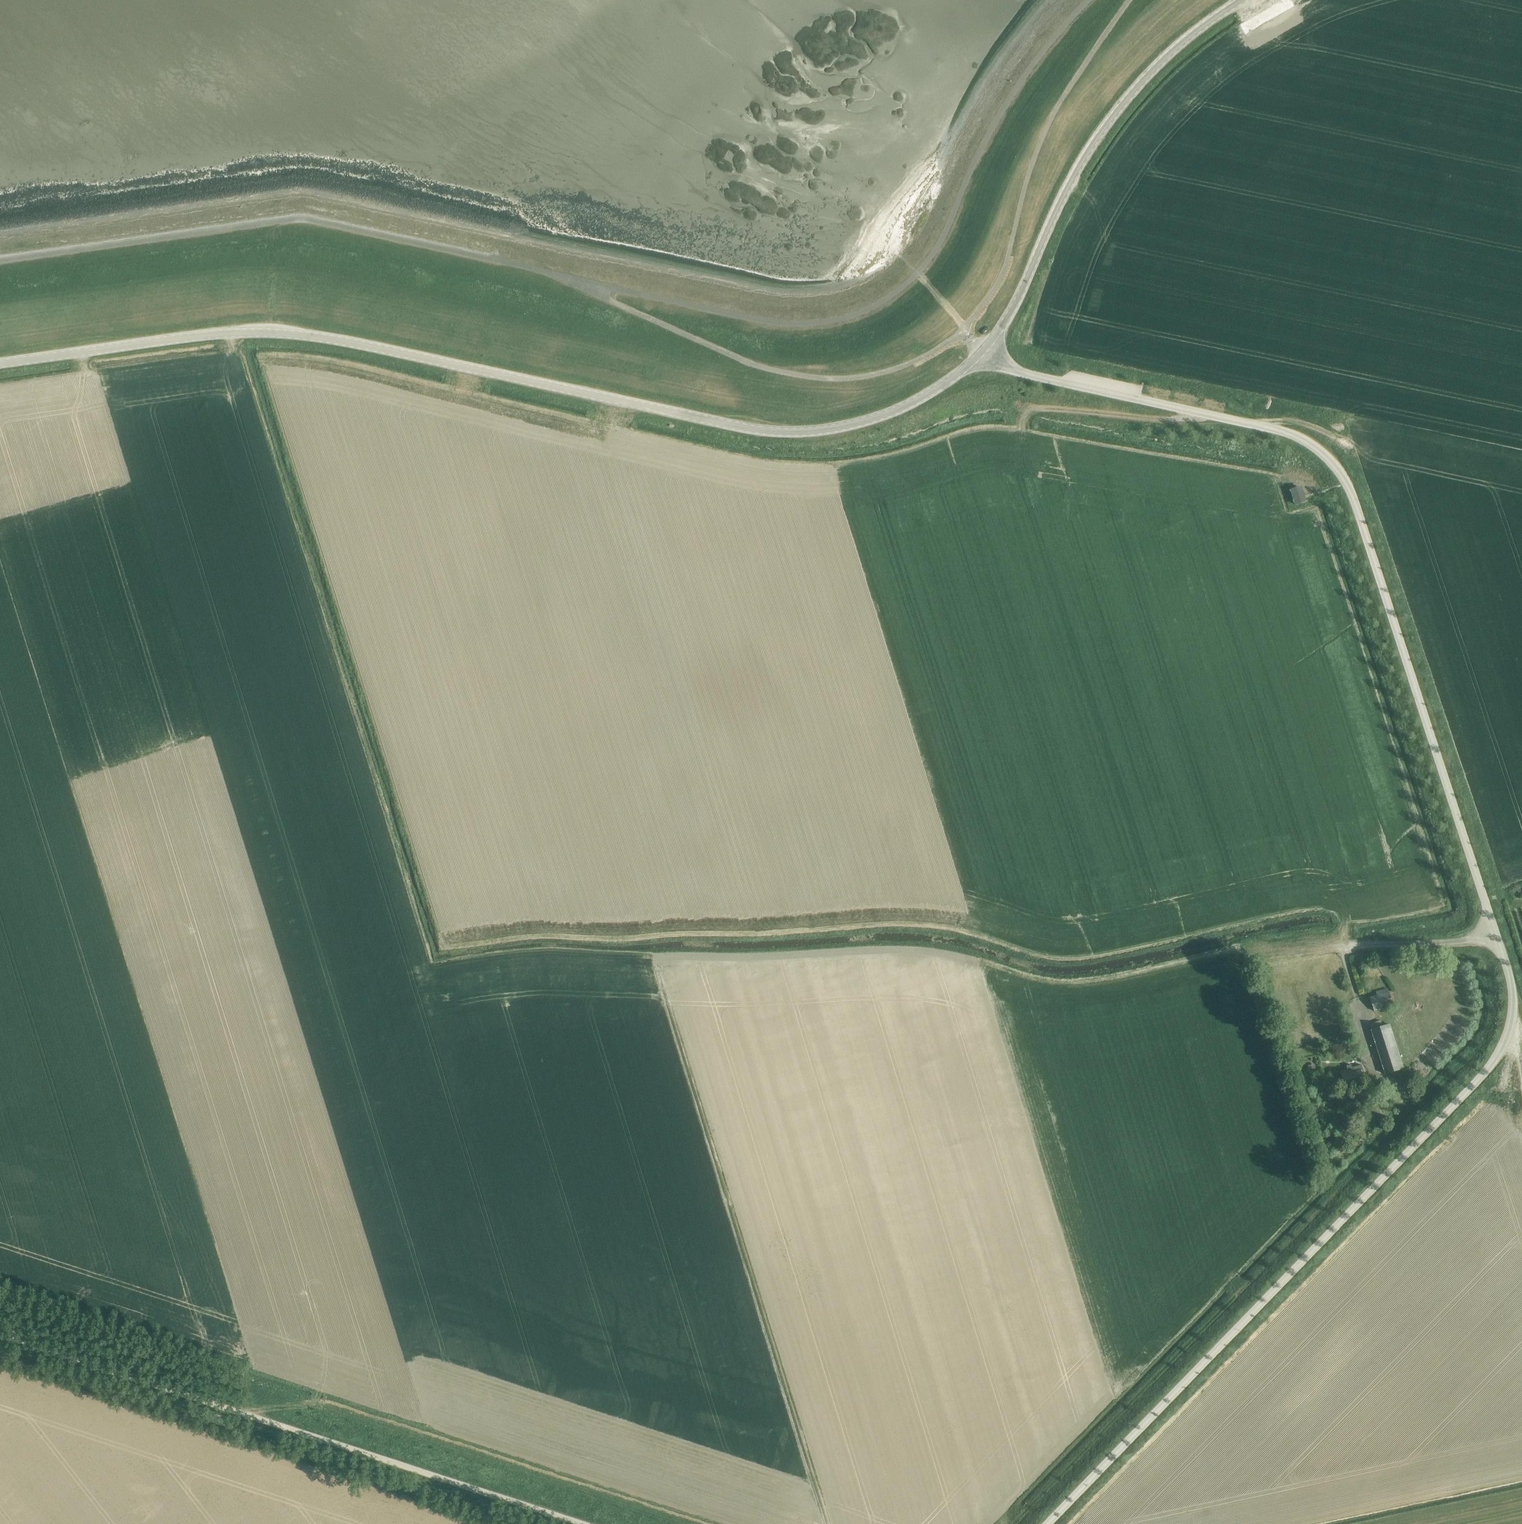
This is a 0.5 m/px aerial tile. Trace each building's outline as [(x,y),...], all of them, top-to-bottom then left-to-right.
[(1291,491),(1295,504),(1305,501),(1301,487),(1291,491)] [(1370,997),(1374,1011),(1393,1005),(1389,992),(1370,997)] [(1370,1024),(1385,1074),(1404,1068),(1390,1025),(1383,1027),(1381,1020),(1370,1024)] [(1299,1068),(1300,1074),(1315,1071),(1313,1065),(1299,1068)] [(1362,1073),(1364,1073),(1361,1065),(1352,1068),(1351,1065),(1347,1066),(1348,1069),(1340,1071),(1342,1077),(1337,1079),(1339,1085),(1344,1083),(1345,1086),(1364,1080),(1362,1073)]
